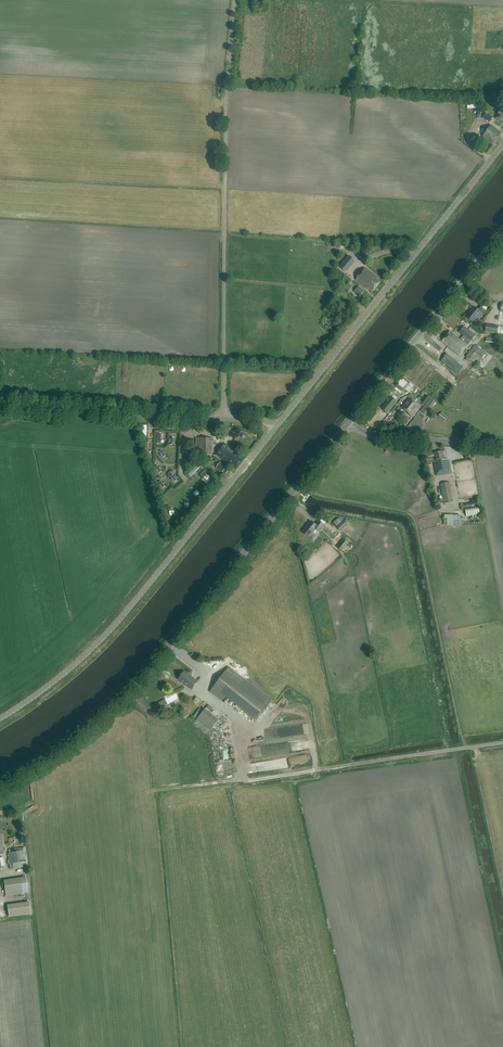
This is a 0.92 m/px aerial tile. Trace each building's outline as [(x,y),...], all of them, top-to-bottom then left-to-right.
[(493,117),(485,113),(482,118),(490,122),(493,117)] [(500,135),(489,127),(482,138),(492,145),(500,135)] [(377,277),(365,268),(356,280),(366,289),(367,288),(372,292),(380,282),(376,278),(377,277)] [(364,291),(358,287),(354,291),(360,296),(364,291)] [(481,313),(474,307),(466,317),(472,321),(475,317),(476,318),(481,313)] [(498,326),(486,324),(485,332),(497,333),(498,326)] [(476,336),(464,326),(459,332),(463,336),(461,339),(457,336),(457,337),(450,332),(442,342),(459,356),(476,336)] [(485,354),(475,346),(466,357),(476,365),(485,354)] [(463,368),(447,354),(441,361),(457,375),(463,368)] [(410,383),(403,378),(396,386),(403,392),(405,389),(409,392),(414,386),(410,383)] [(415,402),(418,399),(412,394),(407,396),(409,399),(402,408),(407,412),(415,402)] [(430,398),(427,396),(421,404),(423,406),(430,398)] [(392,398),(382,409),(388,413),(397,402),(392,398)] [(435,402),(431,399),(420,411),(424,415),(435,402)] [(420,406),(415,402),(407,412),(411,416),(414,413),(420,406)] [(448,417),(441,412),(438,416),(444,421),(448,417)] [(213,439),(196,438),(195,454),(212,455),(213,439)] [(236,452),(225,444),(216,454),(227,463),(229,461),(236,467),(241,460),(238,457),(239,456),(235,453),(236,452)] [(159,454),(161,457),(162,457),(162,458),(167,454),(166,453),(164,450),(163,449),(159,453),(159,454)] [(444,460),(443,451),(434,453),(436,462),(434,462),(436,476),(451,473),(449,459),(444,460)] [(227,467),(221,462),(217,467),(225,474),(229,470),(226,467),(227,467)] [(155,470),(157,473),(158,474),(163,470),(162,469),(160,466),(159,466),(159,465),(154,469),(155,470)] [(189,474),(191,476),(199,468),(196,466),(189,474)] [(180,475),(186,481),(190,477),(186,473),(183,475),(182,474),(180,475)] [(170,478),(170,479),(172,482),(173,482),(174,483),(178,479),(177,478),(178,478),(175,475),(174,474),(170,477),(170,478)] [(162,480),(158,484),(158,485),(160,488),(161,488),(162,489),(166,485),(165,484),(166,484),(163,481),(162,480)] [(453,502),(450,482),(440,484),(444,504),(453,502)] [(479,506),(466,508),(467,516),(480,514),(479,506)] [(455,525),(465,524),(464,518),(461,518),(460,515),(454,515),(453,515),(447,515),(447,518),(445,519),(446,525),(452,524),(452,521),(454,521),(455,525)] [(341,522),(338,518),(333,523),(336,526),(341,522)] [(348,524),(344,520),(336,528),(340,532),(348,524)] [(324,526),(319,521),(316,525),(311,521),(307,527),(303,532),(310,537),(316,530),(319,532),(324,526)] [(348,543),(343,539),(337,547),(342,551),(348,543)] [(272,701),(229,667),(210,692),(223,701),(226,697),(256,720),(272,701)] [(198,682),(184,672),(182,676),(181,675),(178,678),(179,679),(192,689),(198,682)] [(173,703),(170,697),(154,705),(158,714),(170,708),(168,706),(173,703)] [(220,720),(206,709),(197,719),(211,731),(213,728),(215,730),(219,726),(216,724),(220,720)] [(25,841),(24,830),(19,831),(20,836),(14,837),(14,838),(9,838),(9,840),(14,840),(15,842),(25,841)] [(27,862),(26,847),(9,849),(9,853),(8,853),(9,860),(7,860),(8,864),(9,864),(10,870),(21,869),(20,867),(28,866),(27,862)] [(28,893),(26,878),(4,881),(6,897),(28,893)] [(31,914),(29,903),(7,906),(9,917),(31,914)]
